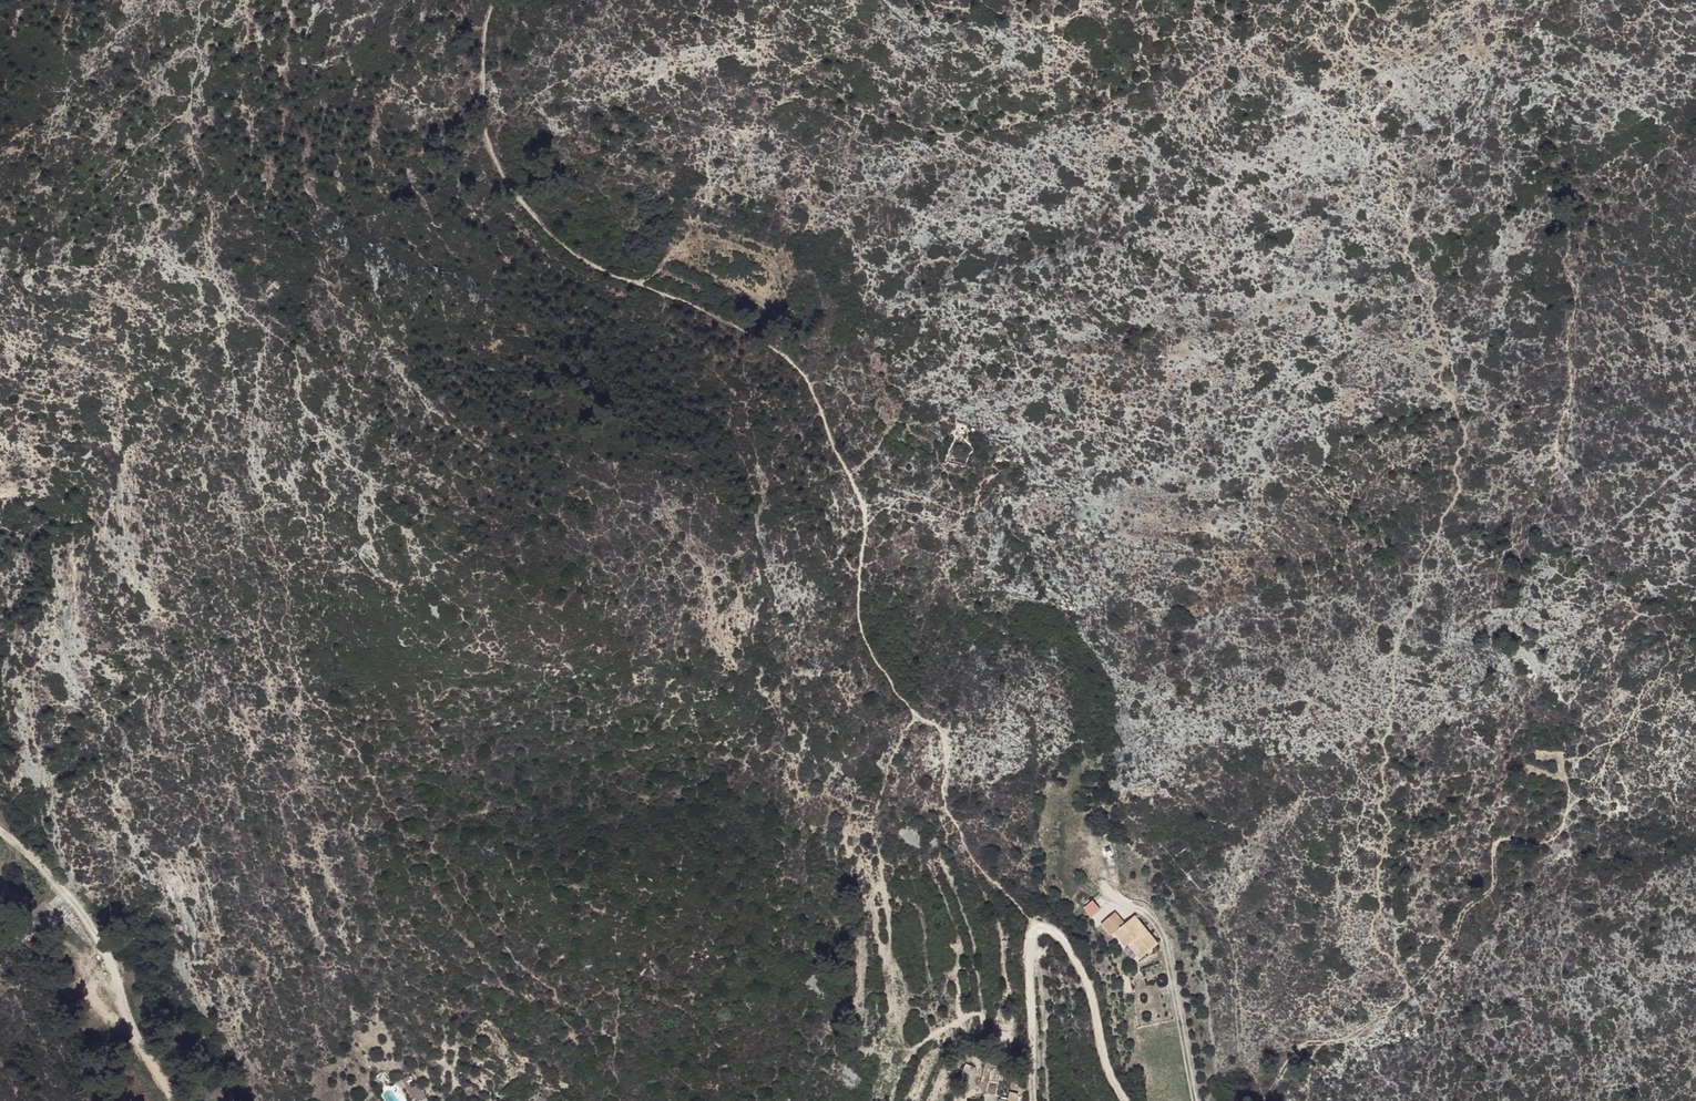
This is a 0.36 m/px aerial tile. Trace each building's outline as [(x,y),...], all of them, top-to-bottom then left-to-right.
[(269,277),(260,272),(253,283),(264,289),(269,277)] [(530,539),(522,531),(509,546),(518,552),(530,539)] [(644,872),(631,867),(627,876),(642,880),(644,872)] [(1084,907),(1090,918),(1100,910),(1093,900),(1084,907)] [(1132,942),(1143,956),(1158,944),(1134,916),(1125,924),(1115,912),(1101,924),(1111,935),(1114,932),(1126,946),(1129,944),(1132,942)] [(1143,956),(1132,942),(1129,944),(1141,958),(1143,956)] [(968,1089),(974,1074),(964,1070),(958,1085),(968,1089)] [(1017,1094),(1011,1092),(1009,1100),(1016,1100),(1017,1094)]
